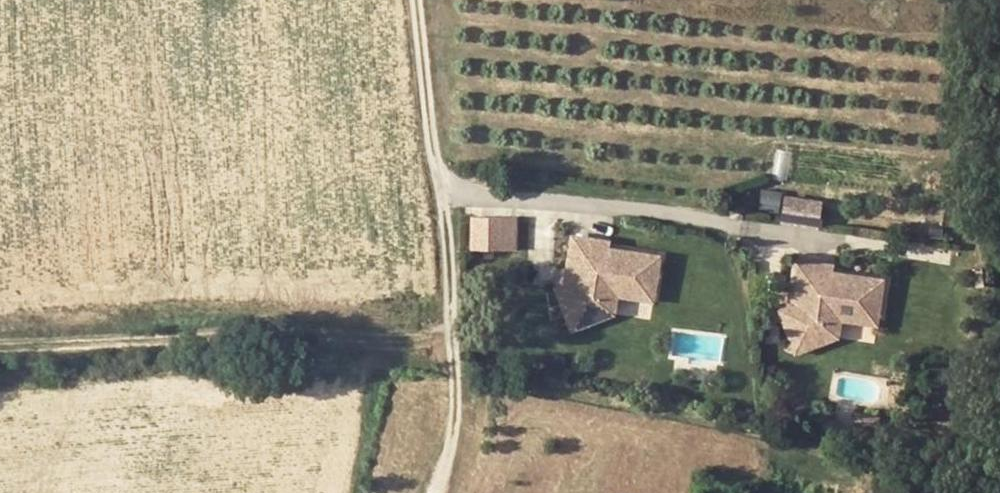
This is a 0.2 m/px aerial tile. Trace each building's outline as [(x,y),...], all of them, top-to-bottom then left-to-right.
[(521,250),(520,214),(471,215),(471,251),(521,250)] [(563,279),(556,282),(571,321),(594,314),(595,301),(603,302),(605,292),(620,294),(621,286),(656,291),(662,251),(610,243),(611,236),(571,231),(566,263),(573,264),(571,275),(563,279)] [(786,303),(778,306),(793,345),(816,338),(818,325),(826,326),(827,316),(842,318),(844,310),(879,315),(884,276),(833,267),(834,260),(794,255),(788,286),(796,288),(794,299),(786,303)] [(566,263),(563,279),(571,275),(573,264),(566,263)] [(621,286),(620,294),(655,299),(656,291),(621,286)] [(788,286),(786,303),(794,299),(796,288),(788,286)] [(571,321),(574,328),(616,311),(620,294),(605,292),(603,302),(595,301),(594,314),(571,321)] [(844,310),(842,318),(877,323),(879,315),(844,310)] [(793,345),(796,352),(839,335),(842,318),(827,316),(826,326),(818,325),(816,338),(793,345)] [(836,412),(833,430),(877,438),(881,413),(856,408),(853,428),(849,425),(836,412)]
